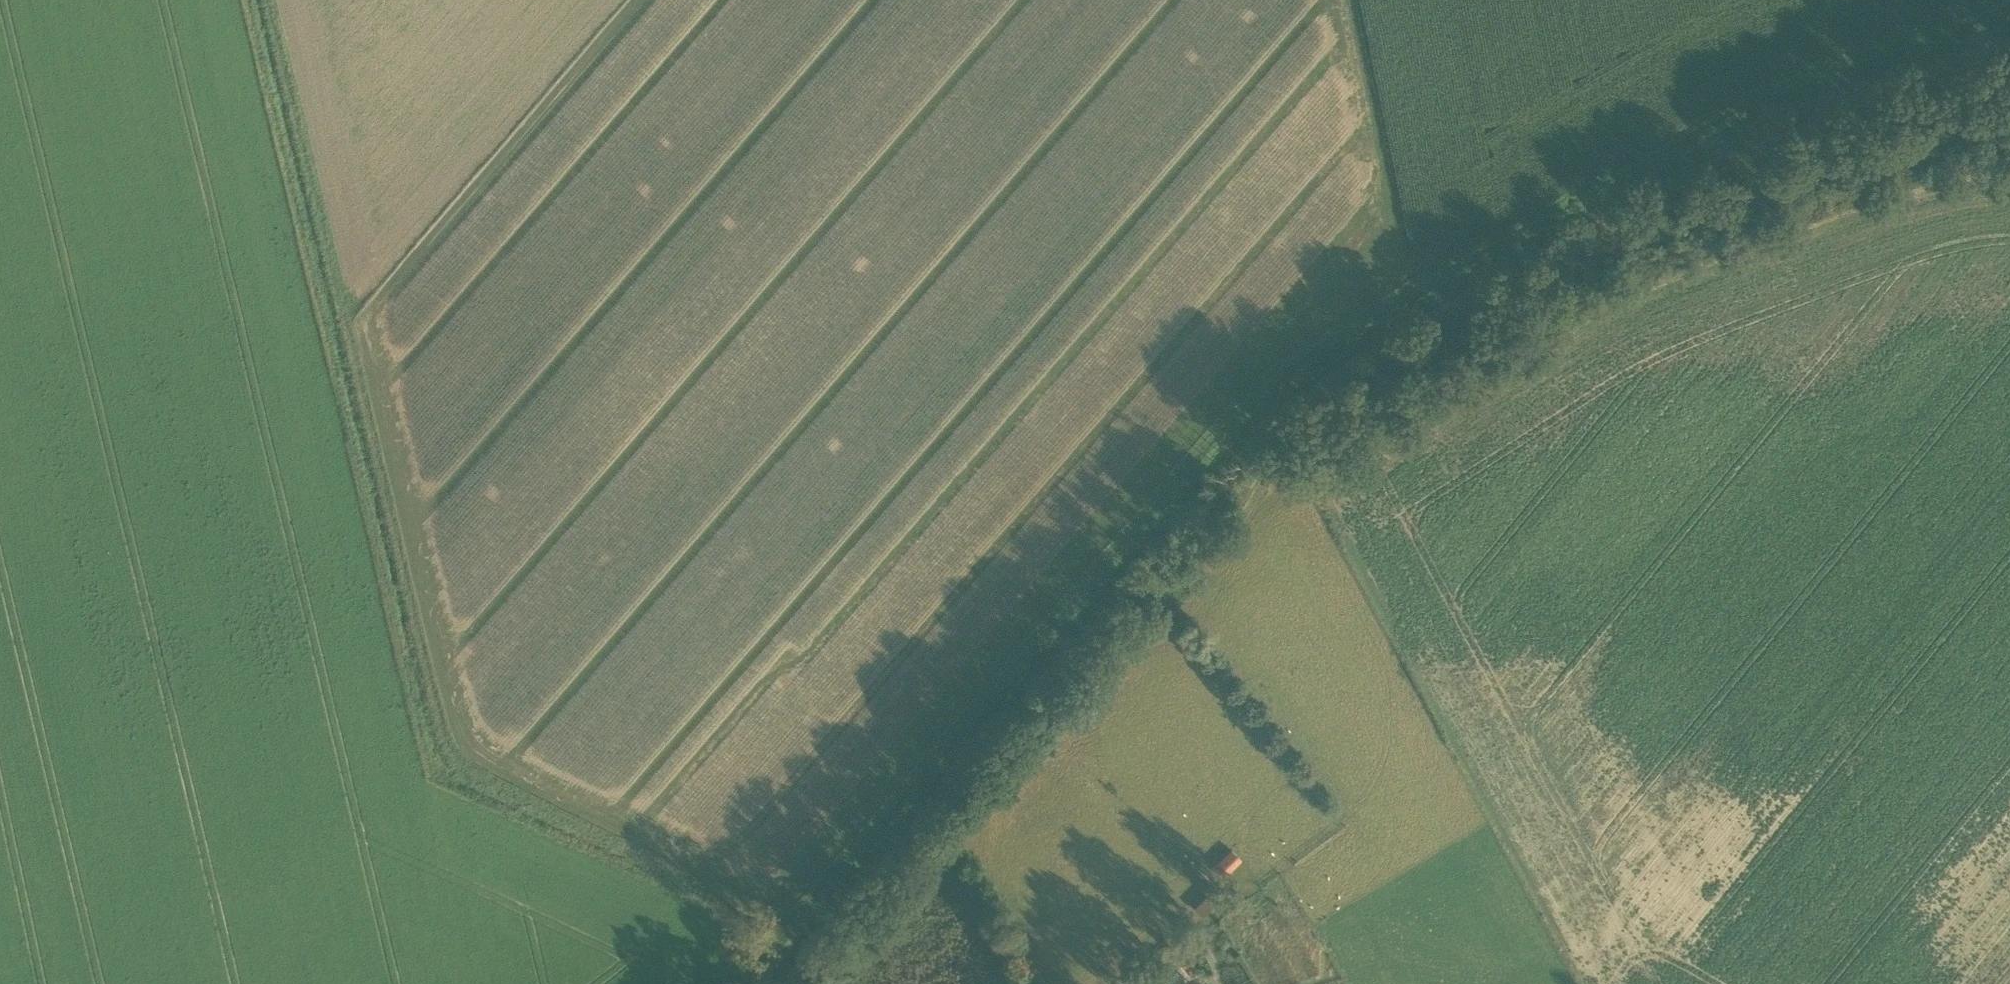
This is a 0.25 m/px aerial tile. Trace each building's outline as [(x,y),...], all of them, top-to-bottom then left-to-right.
[(1232,847),(1214,864),(1225,875),(1243,858),(1232,847)]
